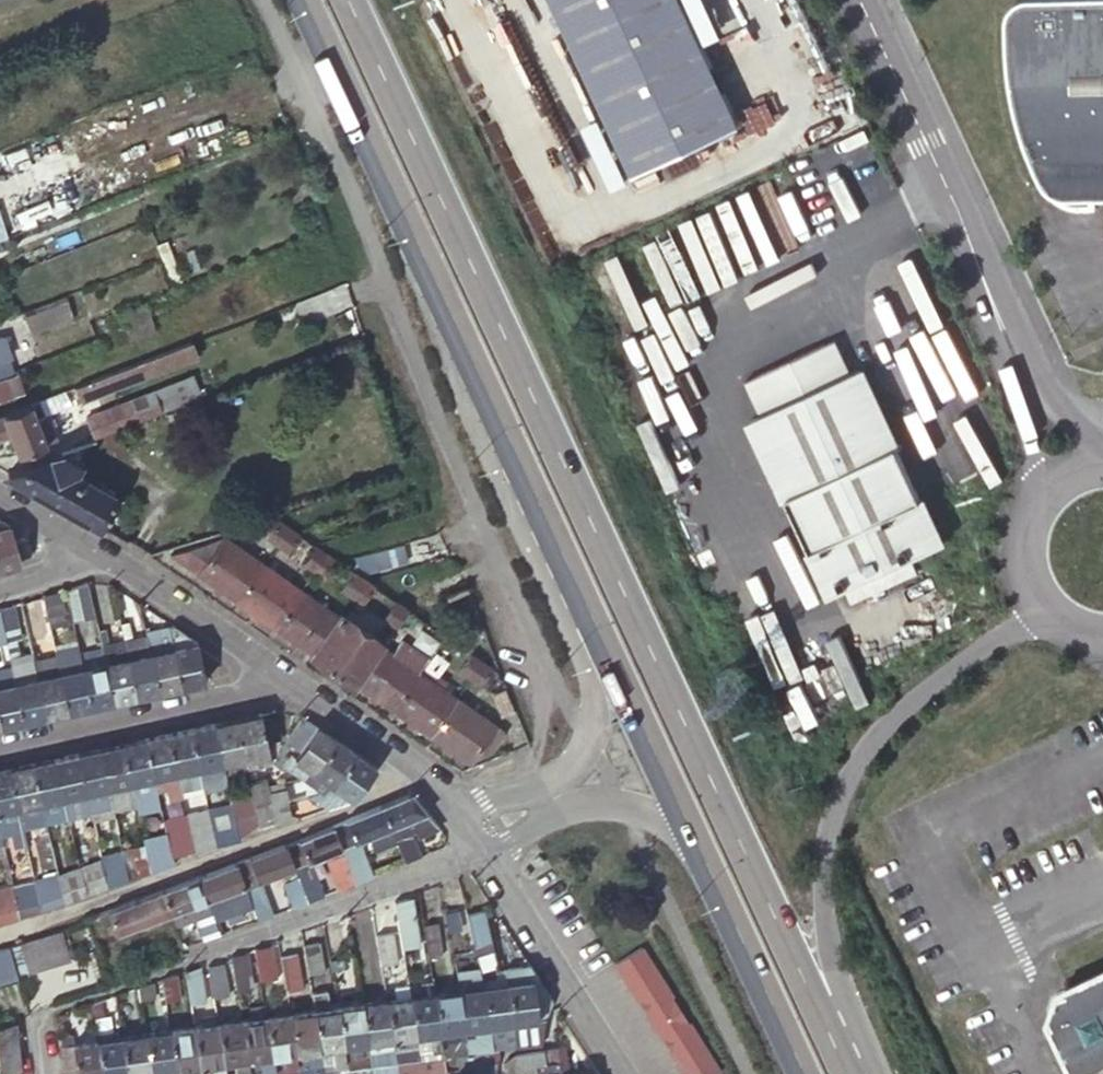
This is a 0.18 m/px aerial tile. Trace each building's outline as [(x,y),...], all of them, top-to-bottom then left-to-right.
[(636,173),(734,128),(674,0),(556,0),(636,173)] [(1007,5),(1007,13),(1013,72),(1026,131),(1036,159),(1052,182),(1059,187),(1076,189),(1098,188),(1097,156),(1102,155),(1102,0),(1008,0),(1007,5)] [(15,247),(10,235),(0,239),(0,253),(15,247)] [(162,241),(153,245),(159,258),(172,290),(181,286),(162,241)] [(29,310),(22,312),(31,333),(72,317),(64,296),(29,310)] [(0,305),(0,319),(13,314),(9,302),(0,305)] [(144,303),(121,312),(130,338),(154,329),(144,303)] [(830,319),(742,362),(758,396),(748,401),(830,575),(939,523),(857,350),(847,354),(830,319)] [(139,360),(115,369),(121,384),(123,387),(197,358),(190,340),(139,360)] [(0,358),(0,376),(1,375),(12,371),(8,356),(0,358)] [(121,384),(115,369),(84,381),(73,385),(79,401),(121,384)] [(23,392),(16,374),(0,380),(0,400),(23,392)] [(153,389),(161,408),(192,396),(196,395),(188,376),(153,389)] [(150,391),(128,399),(135,418),(157,409),(150,391)] [(84,415),(92,435),(135,418),(128,399),(84,415)] [(10,433),(18,453),(45,443),(40,432),(51,429),(45,414),(35,418),(29,402),(0,413),(0,436),(10,433)] [(61,451),(5,472),(112,533),(122,517),(114,512),(120,501),(113,497),(114,494),(72,471),(78,461),(61,451)] [(18,561),(7,524),(0,520),(0,567),(18,561)] [(277,520),(265,536),(275,543),(286,526),(277,520)] [(286,526),(275,543),(285,550),(296,533),(286,526)] [(169,552),(235,600),(261,562),(223,536),(169,552)] [(26,538),(15,541),(20,556),(31,553),(26,538)] [(397,543),(371,550),(376,570),(403,562),(397,543)] [(315,546),(304,562),(314,569),(325,553),(315,546)] [(325,553),(314,569),(324,576),(335,560),(325,553)] [(261,562),(235,600),(273,627),(300,589),(261,562)] [(353,572),(342,588),(351,595),(362,579),(353,572)] [(362,579),(351,595),(360,602),(372,585),(362,579)] [(94,616),(85,581),(74,584),(69,586),(77,619),(94,616)] [(64,587),(71,620),(77,619),(69,586),(64,587)] [(43,602),(48,625),(65,622),(58,589),(41,594),(43,602)] [(311,654),(337,615),(300,589),(273,627),(311,654)] [(394,625),(405,608),(396,602),(385,618),(394,625)] [(4,637),(18,634),(11,603),(0,606),(0,622),(4,637)] [(443,634),(405,608),(394,625),(431,651),(443,634)] [(311,654),(309,655),(352,685),(354,682),(380,645),(382,642),(339,613),(337,615),(311,654)] [(106,624),(96,627),(98,633),(107,631),(106,624)] [(172,625),(167,626),(181,685),(203,681),(195,641),(172,625)] [(167,626),(144,631),(145,634),(159,690),(181,685),(167,626)] [(113,700),(136,696),(123,639),(109,642),(107,631),(98,633),(101,646),(113,700)] [(159,690),(145,634),(123,639),(136,696),(159,690)] [(443,634),(431,651),(441,657),(452,641),(443,634)] [(354,682),(392,709),(417,671),(427,657),(400,639),(391,652),(380,645),(354,682)] [(68,710),(90,705),(78,651),(77,643),(53,649),(55,654),(68,710)] [(90,705),(113,700),(101,646),(78,651),(90,705)] [(471,653),(462,647),(450,664),(459,670),(471,653)] [(471,653),(459,670),(469,677),(481,660),(471,653)] [(23,720),(45,715),(32,658),(31,654),(9,659),(10,667),(23,720)] [(45,715),(68,710),(55,654),(32,658),(45,715)] [(494,670),(484,662),(481,660),(469,677),(492,692),(490,688),(503,682),(497,669),(494,670)] [(23,720),(10,667),(0,669),(0,725),(23,720)] [(417,671),(392,709),(429,735),(455,697),(417,671)] [(491,746),(503,730),(455,697),(429,735),(467,761),(476,748),(483,753),(491,746)] [(235,719),(245,769),(269,763),(265,741),(280,738),(274,710),(273,710),(235,719)] [(302,715),(301,716),(285,739),(299,750),(294,757),(290,754),(283,765),(301,778),(303,779),(310,769),(314,772),(336,740),(302,715)] [(235,719),(212,723),(223,773),(245,769),(235,719)] [(212,723),(189,728),(201,784),(224,779),(223,773),(212,723)] [(189,728),(167,733),(179,788),(201,784),(189,728)] [(167,733),(144,738),(156,790),(165,788),(168,800),(181,797),(179,788),(167,733)] [(156,790),(144,738),(121,744),(133,795),(156,790)] [(355,753),(336,740),(314,772),(310,769),(303,779),(320,791),(323,793),(329,783),(332,785),(355,753)] [(121,744),(99,749),(107,786),(110,800),(133,795),(121,744)] [(99,749),(76,753),(89,813),(97,846),(106,844),(94,789),(107,786),(99,749)] [(76,753),(53,759),(65,810),(67,818),(89,813),(76,753)] [(323,793),(320,791),(310,793),(317,812),(352,799),(374,766),(355,753),(332,785),(329,783),(323,793)] [(53,759),(31,763),(42,812),(43,815),(65,810),(53,759)] [(31,763),(8,769),(19,818),(42,812),(31,763)] [(0,770),(0,822),(8,820),(10,829),(15,828),(19,844),(25,843),(19,818),(8,769),(0,770)] [(257,825),(274,821),(268,791),(267,786),(265,779),(248,782),(250,792),(257,822),(257,825)] [(283,788),(268,791),(274,821),(290,817),(286,799),(283,788)] [(236,836),(257,822),(250,792),(228,796),(230,808),(236,836)] [(410,792),(379,804),(394,840),(403,862),(416,856),(417,856),(407,831),(415,827),(417,832),(437,825),(427,812),(410,792)] [(344,820),(331,826),(340,848),(342,854),(343,854),(354,882),(370,875),(359,848),(356,841),(369,836),(374,848),(394,840),(379,804),(344,819),(344,820)] [(238,840),(236,836),(230,808),(208,813),(215,844),(230,841),(231,842),(238,840)] [(193,849),(215,844),(208,813),(186,817),(193,849)] [(193,849),(186,817),(185,814),(162,819),(167,838),(171,856),(193,849)] [(331,826),(284,844),(293,867),(296,876),(306,901),(320,895),(307,861),(340,848),(331,826)] [(15,828),(10,829),(14,845),(19,844),(15,828)] [(167,838),(143,843),(150,871),(172,863),(171,856),(167,838)] [(106,888),(128,879),(121,848),(119,841),(106,844),(97,846),(101,864),(106,886),(106,888)] [(128,879),(150,871),(143,843),(121,848),(128,879)] [(284,843),(234,862),(243,886),(251,906),(256,921),(271,915),(258,880),(293,867),(284,844),(284,843)] [(343,854),(327,860),(338,888),(354,882),(343,854)] [(234,862),(197,876),(206,899),(213,919),(251,906),(243,886),(234,862)] [(84,894),(106,886),(101,864),(78,869),(84,894)] [(63,902),(84,894),(78,869),(57,874),(63,902)] [(54,906),(63,902),(57,874),(33,880),(40,911),(42,910),(54,906)] [(161,889),(170,913),(194,904),(197,914),(198,913),(206,934),(207,938),(219,934),(217,930),(213,919),(206,899),(197,876),(161,889)] [(291,907),(306,901),(296,876),(282,881),(291,907)] [(38,912),(40,911),(33,880),(11,885),(18,918),(38,912)] [(18,918),(11,885),(0,887),(0,923),(16,918),(18,918)] [(112,922),(116,932),(170,913),(161,889),(111,908),(97,914),(101,926),(112,922)] [(418,894),(403,897),(408,929),(423,927),(423,924),(418,894)] [(194,904),(170,913),(173,923),(197,914),(194,904)] [(481,910),(464,914),(472,949),(489,945),(481,910)] [(436,922),(423,924),(423,927),(428,957),(441,955),(436,922)] [(59,928),(17,943),(27,971),(68,957),(59,928)] [(391,932),(375,935),(380,965),(396,962),(391,932)] [(302,944),(306,974),(323,972),(319,942),(302,944)] [(9,946),(16,974),(27,971),(17,943),(9,946)] [(18,979),(16,974),(9,946),(0,948),(0,984),(18,979)] [(617,965),(690,1073),(716,1073),(724,1069),(643,947),(617,965)] [(268,948),(253,950),(257,979),(272,977),(268,948)] [(230,957),(234,990),(251,987),(246,954),(230,957)] [(295,954),(278,956),(283,988),(300,986),(295,954)] [(221,962),(206,965),(210,997),(226,995),(221,962)] [(504,973),(506,982),(515,1020),(515,1021),(542,1017),(550,999),(528,964),(503,969),(504,973)] [(184,971),(188,1004),(202,1001),(198,966),(184,971)] [(481,986),(506,982),(504,973),(503,969),(496,970),(497,977),(480,980),(481,986)] [(1075,982),(1060,1022),(1085,1073),(1102,1073),(1102,969),(1075,982)] [(476,1026),(490,1024),(485,1002),(481,986),(480,980),(478,971),(455,974),(457,989),(464,1027),(476,1026)] [(164,977),(160,979),(163,1000),(178,998),(175,974),(164,977)] [(151,982),(136,987),(138,1000),(153,997),(151,982)] [(440,1031),(433,992),(432,982),(421,984),(423,994),(408,996),(414,1034),(440,1031)] [(515,1020),(506,982),(481,986),(485,1002),(490,1024),(492,1034),(494,1042),(495,1049),(521,1046),(518,1033),(517,1030),(515,1021),(515,1020)] [(414,1034),(408,996),(406,985),(393,987),(394,998),(384,999),(390,1038),(391,1040),(394,1039),(394,1037),(414,1034)] [(464,1027),(457,989),(433,992),(440,1031),(464,1027)] [(316,1033),(318,1048),(341,1045),(335,1007),(327,1008),(324,991),(309,993),(311,1002),(312,1010),(316,1033)] [(366,1041),(390,1038),(384,999),(360,1003),(363,1022),(366,1041)] [(100,1002),(91,1003),(93,1017),(102,1016),(100,1002)] [(311,1002),(300,1004),(301,1011),(312,1010),(311,1002)] [(263,1017),(269,1055),(271,1068),(272,1073),(297,1073),(296,1069),(292,1070),(286,1068),(287,1063),(286,1053),(294,1052),(287,1013),(286,1003),(271,1005),(272,1015),(263,1017)] [(341,1045),(344,1063),(345,1070),(370,1067),(368,1053),(360,1054),(359,1043),(366,1041),(363,1022),(360,1003),(335,1007),(341,1045)] [(239,1020),(244,1059),(269,1055),(263,1017),(262,1006),(247,1008),(249,1019),(239,1020)] [(301,1011),(287,1013),(294,1052),(318,1048),(316,1033),(312,1010),(301,1011)] [(198,1017),(199,1026),(215,1024),(213,1016),(198,1017)] [(515,1021),(517,1030),(518,1033),(538,1030),(537,1027),(542,1017),(515,1021)] [(215,1024),(220,1062),(244,1059),(239,1020),(215,1024)] [(0,1024),(0,1069),(19,1067),(13,1021),(0,1024)] [(215,1024),(199,1026),(191,1027),(197,1065),(220,1062),(215,1024)] [(467,1043),(469,1053),(495,1049),(494,1042),(492,1034),(490,1024),(476,1026),(479,1041),(467,1043)] [(167,1030),(173,1069),(197,1065),(191,1027),(167,1030)] [(167,1030),(143,1034),(148,1072),(173,1069),(167,1030)] [(538,1030),(518,1033),(521,1046),(540,1043),(538,1030)] [(96,1040),(86,1041),(85,1033),(69,1036),(72,1054),(60,1056),(61,1067),(73,1065),(74,1073),(100,1073),(96,1040)] [(125,1073),(134,1073),(148,1072),(143,1034),(120,1037),(125,1073)] [(100,1073),(125,1073),(120,1037),(96,1040),(100,1073)] [(467,1043),(447,1046),(448,1048),(443,1049),(444,1057),(469,1053),(467,1043)] [(548,1047),(549,1049),(551,1062),(565,1060),(563,1046),(557,1046),(548,1047)] [(469,1053),(444,1057),(445,1063),(451,1062),(451,1064),(455,1063),(456,1067),(452,1068),(446,1069),(447,1073),(492,1073),(497,1055),(495,1049),(469,1053)] [(560,1073),(567,1073),(565,1060),(551,1062),(549,1049),(514,1054),(501,1064),(503,1073),(509,1073),(536,1070),(537,1073),(560,1073)] [(370,1067),(394,1063),(393,1056),(392,1050),(368,1053),(370,1067)] [(393,1056),(394,1063),(418,1060),(416,1050),(398,1052),(399,1055),(393,1056)] [(418,1060),(420,1069),(436,1067),(435,1065),(445,1063),(444,1057),(439,1057),(418,1060)] [(340,1064),(339,1060),(320,1063),(322,1073),(345,1070),(344,1063),(340,1064)] [(400,1070),(401,1072),(420,1069),(418,1060),(394,1063),(395,1070),(400,1070)] [(320,1063),(301,1065),(302,1069),(296,1069),(297,1073),(317,1073),(322,1073),(320,1063)] [(386,1072),(395,1070),(394,1063),(370,1067),(372,1073),(387,1073),(386,1072)] [(61,1067),(62,1073),(74,1073),(73,1065),(61,1067)]
